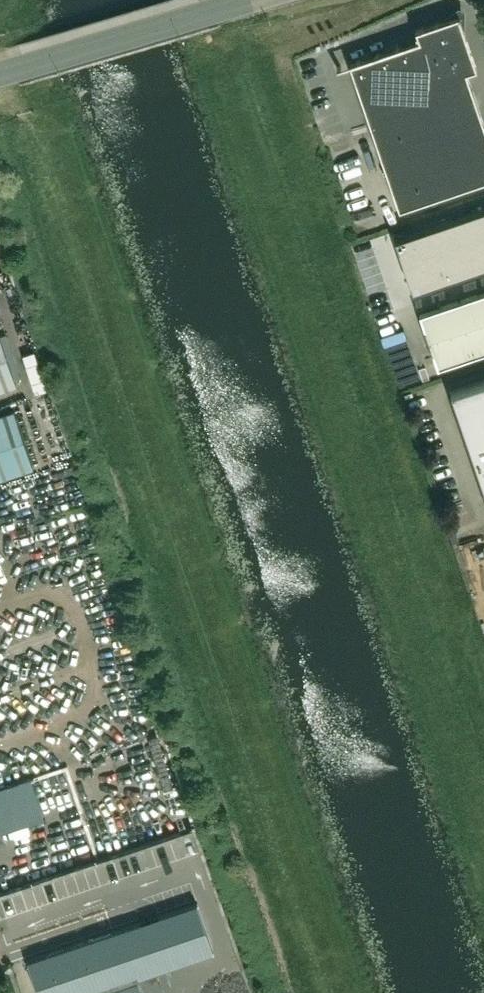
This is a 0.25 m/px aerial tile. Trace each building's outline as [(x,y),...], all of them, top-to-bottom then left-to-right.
[(465,35),(459,15),(439,22),(416,30),(419,39),(415,40),(400,46),(395,47),(380,52),(376,54),(360,59),(356,60),(357,61),(350,63),(352,69),(371,125),(473,91),(466,72),(477,68),(465,35)] [(473,91),(371,125),(399,208),(483,180),(483,124),(473,91)] [(394,238),(412,291),(483,266),(483,207),(394,238)] [(420,313),(438,366),(483,350),(483,291),(420,313)] [(0,335),(0,390),(16,384),(0,335)] [(451,392),(483,490),(483,381),(451,392)] [(33,467),(14,410),(0,415),(0,478),(33,467)] [(214,951),(197,903),(122,928),(27,960),(38,992),(89,992),(138,977),(214,951)] [(89,992),(143,992),(138,977),(89,992)]
